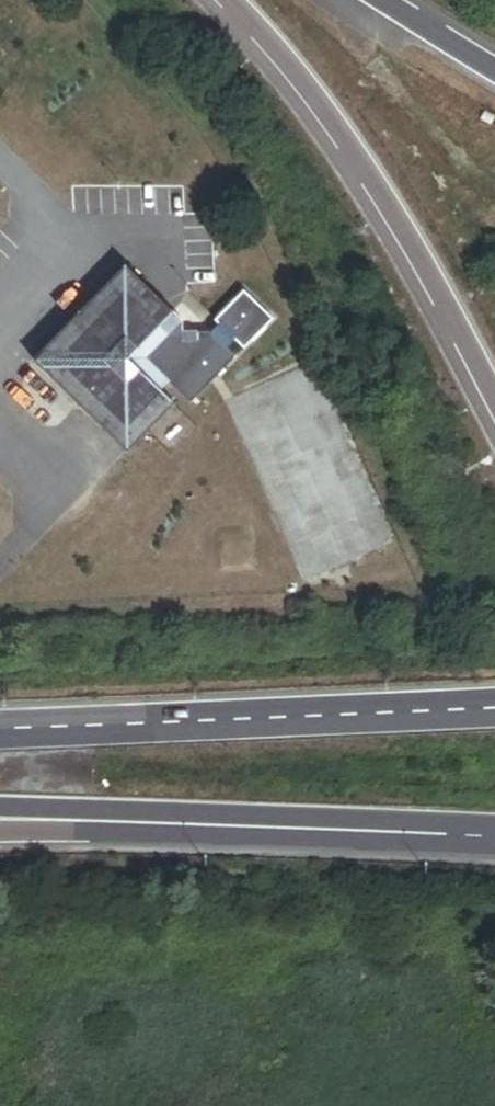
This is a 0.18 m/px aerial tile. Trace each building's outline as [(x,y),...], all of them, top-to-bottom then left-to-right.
[(148,247),(128,267),(151,291),(172,270),(148,247)] [(124,263),(31,359),(125,450),(174,400),(162,387),(168,381),(188,401),(233,354),(216,338),(209,330),(178,329),(180,318),(151,291),(128,267),(124,263)] [(216,338),(233,354),(270,317),(242,290),(213,319),(216,322),(224,330),(216,338)] [(216,338),(224,330),(216,322),(209,330),(216,338)]
